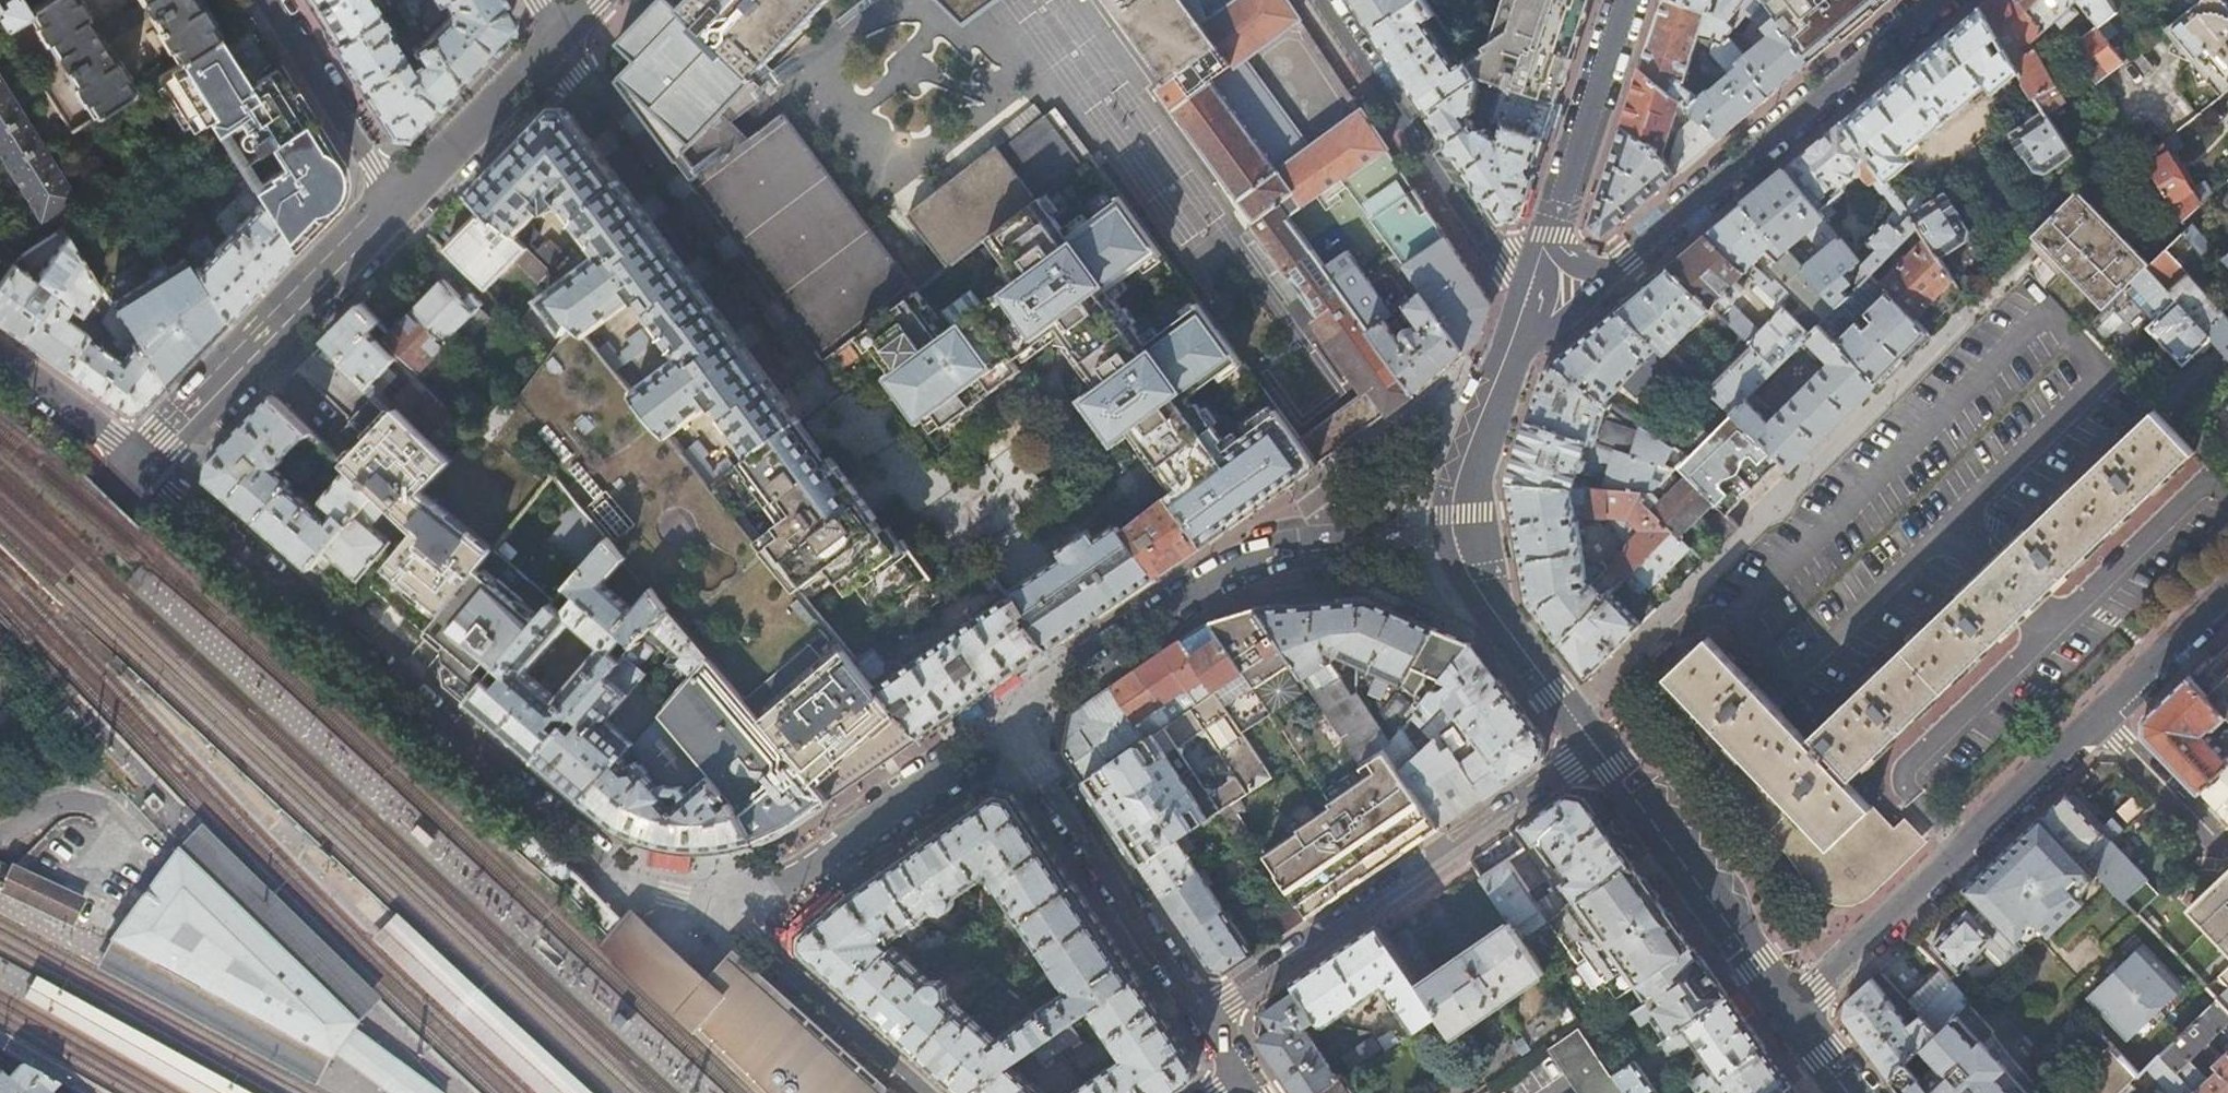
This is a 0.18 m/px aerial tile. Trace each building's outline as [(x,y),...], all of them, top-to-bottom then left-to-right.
[(5,27),(30,11),(28,9),(29,8),(24,0),(0,0),(0,19),(5,27)] [(30,11),(94,114),(135,89),(105,42),(150,13),(159,27),(156,28),(158,32),(161,31),(170,45),(168,46),(170,49),(171,48),(179,61),(219,36),(196,0),(135,0),(138,5),(98,31),(78,0),(41,0),(29,8),(28,9),(30,11)] [(331,45),(379,15),(370,0),(303,0),(331,45)] [(412,0),(404,0),(403,1),(413,19),(421,14),(412,0)] [(499,0),(442,0),(447,9),(445,19),(426,39),(455,85),(493,46),(507,32),(507,15),(501,5),(499,0)] [(632,109),(672,146),(666,152),(696,192),(713,174),(686,147),(825,0),(687,0),(679,9),(703,34),(632,109)] [(1190,0),(1107,0),(1167,82),(1221,42),(1190,0)] [(1234,27),(1271,0),(1215,0),(1234,27)] [(1234,27),(1252,52),(1299,19),(1286,0),(1271,0),(1234,27)] [(1373,29),(1415,0),(1353,0),(1373,29)] [(1429,112),(1478,78),(1469,64),(1466,61),(1458,67),(1427,23),(1437,17),(1425,0),(1415,0),(1373,29),(1399,69),(1429,112)] [(1508,13),(1504,12),(1495,39),(1483,47),(1487,51),(1469,64),(1478,78),(1486,80),(1503,86),(1556,102),(1589,0),(1512,0),(1508,13)] [(1730,16),(1680,0),(1663,0),(1641,67),(1723,134),(1755,108),(1811,61),(1765,0),(1743,0),(1730,16)] [(1730,16),(1743,0),(1680,0),(1730,16)] [(1885,0),(1765,0),(1811,61),(1843,35),(1885,0)] [(2043,25),(2022,0),(1987,0),(1980,6),(2017,72),(2016,73),(2035,100),(2042,109),(2054,101),(2058,95),(2052,85),(2055,82),(2027,36),(2043,25)] [(2043,25),(2056,15),(2061,22),(2078,10),(2072,2),(2075,0),(2022,0),(2043,25)] [(2090,12),(2106,0),(2080,0),(2090,12)] [(2167,25),(2223,91),(2227,88),(2227,0),(2199,0),(2167,25)] [(403,1),(393,7),(405,24),(413,19),(403,1)] [(2017,72),(1980,6),(1907,66),(1845,118),(1864,145),(1887,180),(1911,160),(1907,153),(1987,86),(1993,93),(2016,73),(2017,72)] [(379,15),(331,45),(387,135),(404,136),(426,114),(455,85),(426,39),(410,48),(412,52),(409,53),(414,62),(407,66),(387,33),(390,31),(379,15)] [(244,177),(291,252),(325,217),(351,190),(352,174),(318,119),(316,119),(315,119),(314,119),(312,119),(311,119),(310,119),(309,119),(308,119),(307,120),(306,120),(290,95),(299,90),(252,16),(219,36),(179,61),(142,84),(175,139),(207,119),(244,177)] [(2096,82),(2123,60),(2096,26),(2072,45),(2096,82)] [(1277,203),(1297,189),(1282,169),(1311,148),(1245,56),(1236,63),(1221,42),(1167,82),(1158,88),(1251,217),(1250,218),(1252,221),(1277,203)] [(1483,47),(1466,60),(1466,61),(1469,64),(1487,51),(1483,47)] [(611,66),(604,72),(626,100),(632,95),(611,66)] [(1676,174),(1723,134),(1641,67),(1630,101),(1622,125),(1660,148),(1663,154),(1675,116),(1680,119),(1679,121),(1683,124),(1678,128),(1670,157),(1667,159),(1676,174)] [(37,217),(40,222),(75,200),(0,76),(0,157),(37,217)] [(1519,217),(1545,135),(1503,122),(1498,137),(1488,133),(1492,119),(1482,115),(1473,113),(1474,105),(1477,84),(1478,78),(1429,112),(1462,160),(1501,218),(1519,217)] [(1484,86),(1486,80),(1478,78),(1477,84),(1484,86)] [(1545,135),(1556,102),(1503,86),(1492,119),(1503,122),(1545,135)] [(316,119),(318,119),(299,90),(290,95),(306,120),(307,120),(308,119),(309,119),(310,119),(311,119),(312,119),(314,119),(315,119),(316,119)] [(2071,152),(2042,109),(2035,100),(2027,106),(2025,117),(2028,121),(2011,134),(2034,169),(2045,170),(2071,152)] [(947,265),(1080,162),(1044,115),(1035,103),(990,138),(995,145),(907,213),(947,265)] [(1473,113),(1482,115),(1483,108),(1474,105),(1473,113)] [(1080,162),(1089,155),(1084,149),(1086,147),(1055,106),(1044,115),(1080,162)] [(748,457),(799,419),(750,355),(693,280),(608,167),(578,128),(566,112),(558,110),(550,109),(519,142),(510,151),(469,192),(488,210),(549,268),(562,255),(546,241),(539,248),(531,241),(539,233),(527,222),(545,204),(550,208),(556,202),(596,253),(563,279),(549,273),(547,291),(537,299),(563,331),(573,321),(585,335),(645,289),(654,302),(644,311),(678,355),(632,391),(669,435),(722,395),(732,407),(719,418),(748,457)] [(1311,148),(1282,169),(1297,189),(1307,203),(1341,179),(1386,146),(1361,112),(1311,148)] [(1864,145),(1845,118),(1816,142),(1786,167),(1806,192),(1825,216),(1828,219),(1836,213),(1829,203),(1845,189),(1843,187),(1849,180),(1851,177),(1860,177),(1864,182),(1869,182),(1872,179),(1880,190),(1884,190),(1897,208),(1865,240),(1873,247),(1860,260),(1870,272),(1917,225),(1903,204),(1887,180),(1864,145)] [(1644,201),(1676,174),(1667,159),(1663,154),(1660,148),(1622,125),(1590,224),(1595,228),(1603,235),(1644,201)] [(2184,144),(2175,129),(2162,140),(2142,155),(2183,218),(2213,191),(2205,177),(2197,183),(2191,186),(2170,152),(2176,149),(2184,144)] [(1386,146),(1341,179),(1359,203),(1393,250),(1436,220),(1386,146)] [(2197,183),(2176,149),(2170,152),(2191,186),(2197,183)] [(1246,365),(1212,318),(1090,155),(1089,155),(1080,162),(947,265),(824,362),(843,387),(880,360),(888,371),(883,375),(918,421),(923,417),(926,421),(938,413),(943,419),(945,422),(1018,368),(1011,359),(1031,344),(1048,346),(1049,338),(1071,341),(1070,349),(1094,381),(1076,395),(1112,443),(1130,430),(1147,453),(1174,489),(1167,494),(1202,545),(1219,532),(1284,485),(1317,460),(1300,437),(1280,410),(1246,365)] [(1745,201),(1839,303),(1870,272),(1860,260),(1842,237),(1828,248),(1823,244),(1808,255),(1794,240),(1825,216),(1806,192),(1786,167),(1769,182),(1745,201)] [(183,252),(225,320),(258,286),(291,252),(244,177),(239,183),(243,189),(215,219),(226,236),(215,247),(204,230),(183,252)] [(760,185),(723,213),(819,342),(856,314),(760,185)] [(2148,266),(2152,262),(2080,187),(2034,233),(2106,309),(2134,281),(2148,266)] [(1924,236),(1937,256),(1964,239),(1968,229),(1942,193),(1924,205),(1921,201),(1912,198),(1903,204),(1917,225),(1924,236)] [(1769,263),(1825,318),(1839,303),(1745,201),(1728,216),(1707,233),(1745,270),(1757,282),(1780,304),(1790,293),(1775,278),(1773,281),(1754,263),(1767,250),(1774,258),(1769,263)] [(1368,388),(1385,412),(1396,403),(1414,391),(1324,267),(1288,217),(1277,203),(1252,221),(1284,265),(1320,314),(1372,385),(1368,388)] [(549,268),(488,210),(480,217),(478,215),(467,227),(464,225),(454,235),(457,237),(445,249),(486,289),(512,262),(516,266),(520,263),(539,281),(549,273),(549,268)] [(215,219),(204,230),(215,247),(226,236),(215,219)] [(1436,220),(1393,250),(1405,267),(1448,237),(1436,220)] [(2193,221),(2188,227),(2152,262),(2148,266),(2168,288),(2188,271),(2190,273),(2218,248),(2193,221)] [(1799,343),(1810,332),(1796,319),(1780,304),(1757,282),(1753,286),(1755,292),(1777,313),(1760,330),(1731,302),(1742,290),(1734,282),(1745,270),(1707,233),(1689,248),(1669,265),(1729,323),(1743,337),(1751,344),(1775,368),(1799,343)] [(81,256),(67,234),(35,278),(13,263),(0,280),(0,324),(22,340),(81,256)] [(1914,318),(1952,279),(1937,256),(1924,236),(1878,281),(1914,318)] [(1448,237),(1405,267),(1422,290),(1465,350),(1479,339),(1473,316),(1492,300),(1448,237)] [(1324,267),(1414,391),(1451,361),(1465,350),(1422,290),(1410,299),(1393,276),(1385,274),(1372,283),(1347,249),(1324,267)] [(153,272),(111,300),(112,302),(117,311),(128,331),(163,385),(194,353),(225,320),(183,252),(164,265),(153,272)] [(101,288),(81,256),(22,340),(64,370),(88,336),(89,334),(64,315),(67,314),(70,309),(70,307),(82,315),(101,288)] [(149,266),(153,272),(164,265),(160,259),(149,266)] [(1284,265),(1212,318),(1246,365),(1273,345),(1274,346),(1320,314),(1284,265)] [(1645,285),(1618,307),(1672,356),(1674,358),(1678,353),(1672,347),(1696,323),(1708,335),(1715,328),(1720,333),(1729,323),(1669,265),(1645,285)] [(2168,288),(2148,266),(2134,281),(2144,292),(2142,294),(2150,303),(2153,301),(2155,303),(2170,290),(2168,288)] [(2190,273),(2188,271),(2168,288),(2170,290),(2177,298),(2212,337),(2227,354),(2227,315),(2190,273)] [(1880,386),(1931,336),(1914,318),(1878,281),(1870,272),(1839,303),(1825,318),(1820,323),(1877,381),(1876,382),(1880,386)] [(443,278),(413,309),(446,341),(482,303),(470,292),(464,298),(443,278)] [(2212,337),(2177,298),(2148,325),(2184,363),(2212,337)] [(112,302),(107,310),(109,315),(117,311),(112,302)] [(391,332),(361,303),(351,313),(326,340),(328,343),(378,390),(379,390),(394,374),(385,365),(394,356),(381,343),(385,338),(391,332)] [(1586,334),(1552,362),(1609,401),(1624,385),(1641,398),(1655,381),(1651,377),(1655,377),(1672,356),(1618,307),(1607,328),(1586,334)] [(413,309),(391,332),(385,338),(419,371),(447,342),(446,341),(413,309)] [(1810,332),(1820,323),(1806,310),(1796,319),(1810,332)] [(916,740),(919,737),(903,718),(855,660),(846,649),(834,634),(798,591),(758,543),(736,516),(713,489),(710,485),(669,435),(632,391),(585,335),(573,321),(563,331),(446,454),(397,408),(393,412),(389,416),(368,438),(356,451),(344,463),(349,468),(375,492),(389,505),(397,513),(414,529),(371,586),(426,630),(492,546),(542,482),(552,470),(574,497),(608,536),(625,556),(639,573),(649,585),(668,607),(679,620),(708,653),(764,719),(831,798),(849,785),(873,769),(912,742),(916,740)] [(1743,337),(1729,323),(1720,333),(1734,346),(1743,337)] [(1791,467),(1792,466),(1876,382),(1877,381),(1820,323),(1810,332),(1799,343),(1815,359),(1822,352),(1830,360),(1823,367),(1778,413),(1771,420),(1762,411),(1769,405),(1754,389),(1733,410),(1780,457),(1791,467)] [(88,336),(64,370),(122,411),(140,408),(163,385),(128,331),(111,346),(115,351),(118,348),(127,355),(122,361),(88,336)] [(1775,368),(1754,389),(1769,405),(1778,413),(1823,367),(1815,359),(1799,343),(1775,368)] [(1732,411),(1733,410),(1754,389),(1775,368),(1751,344),(1707,389),(1731,410),(1732,411)] [(1542,371),(1527,419),(1581,437),(1609,445),(1657,461),(1665,464),(1676,445),(1609,401),(1552,362),(1542,371)] [(395,392),(433,434),(450,418),(412,376),(395,392)] [(1368,388),(1300,437),(1317,460),(1385,412),(1368,388)] [(370,398),(389,416),(393,412),(397,408),(379,390),(378,390),(374,394),(370,398)] [(209,482),(258,523),(289,485),(293,481),(277,466),(279,465),(281,464),(282,462),(283,458),(309,430),(271,394),(241,426),(210,457),(209,482)] [(349,420),(368,438),(389,416),(370,398),(359,409),(349,420)] [(1713,501),(1725,512),(1725,513),(1780,457),(1733,410),(1732,411),(1731,410),(1688,453),(1677,464),(1686,474),(1713,501)] [(929,429),(943,419),(938,413),(926,421),(924,422),(929,429)] [(1821,745),(1821,746),(1860,785),(1860,786),(2004,648),(2006,650),(2072,587),(2069,584),(2200,458),(2161,418),(2032,542),(2030,539),(1962,604),(1965,607),(1821,745)] [(830,461),(799,419),(748,457),(710,485),(713,489),(736,516),(769,491),(776,500),(780,498),(793,516),(758,543),(798,591),(812,580),(832,566),(838,574),(841,578),(850,572),(894,631),(944,597),(939,591),(930,588),(926,583),(933,578),(930,574),(920,561),(910,548),(904,541),(897,546),(893,540),(894,532),(890,526),(883,531),(830,461)] [(1527,419),(1509,479),(1572,484),(1575,470),(1580,469),(1583,456),(1578,454),(1581,437),(1527,419)] [(1575,470),(1572,484),(1603,487),(1609,445),(1581,437),(1578,454),(1583,456),(1580,469),(1575,470)] [(1603,487),(1651,490),(1662,480),(1653,476),(1657,461),(1609,445),(1603,487)] [(320,449),(314,456),(329,469),(336,462),(320,449)] [(311,568),(375,492),(349,468),(323,501),(335,512),(328,519),(289,485),(258,523),(311,568)] [(1673,530),(1678,536),(1713,501),(1686,474),(1651,508),(1673,530)] [(1673,530),(1651,508),(1642,499),(1651,490),(1603,487),(1572,484),(1509,479),(1528,599),(1543,620),(1560,641),(1673,530)] [(374,523),(389,505),(375,492),(311,568),(327,582),(341,565),(358,578),(391,539),(374,523)] [(1172,565),(1202,545),(1167,494),(1123,529),(1124,529),(1156,575),(1172,565)] [(566,585),(608,536),(574,497),(558,516),(562,520),(529,558),(546,573),(542,579),(559,593),(566,585)] [(1727,537),(1739,526),(1725,513),(1725,512),(1714,523),(1727,537)] [(1108,531),(1119,523),(1116,518),(1105,526),(1108,531)] [(1087,622),(1156,575),(1124,529),(1123,529),(1119,523),(1108,531),(1097,538),(1092,531),(1063,551),(1067,555),(1049,567),(1011,593),(1006,596),(1044,651),(1049,648),(1068,636),(1087,622)] [(1061,547),(1063,551),(1092,531),(1089,527),(1061,547)] [(1560,641),(1588,676),(1641,622),(1621,601),(1635,587),(1639,592),(1648,583),(1650,586),(1689,546),(1678,536),(1673,530),(1560,641)] [(535,759),(621,660),(611,651),(624,636),(635,645),(668,607),(649,585),(631,606),(602,582),(625,556),(608,536),(566,585),(575,594),(561,609),(552,601),(467,701),(535,759)] [(913,545),(910,548),(920,561),(930,574),(933,571),(913,545)] [(438,677),(467,701),(552,601),(554,599),(492,546),(426,630),(452,652),(439,667),(440,674),(438,677)] [(546,573),(529,558),(524,564),(542,579),(546,573)] [(832,566),(812,580),(819,589),(838,574),(832,566)] [(989,590),(997,584),(985,569),(976,575),(989,590)] [(919,737),(1044,651),(1006,596),(904,667),(900,662),(895,660),(891,660),(888,660),(885,663),(872,646),(855,660),(903,718),(919,737)] [(1436,625),(1369,596),(1332,599),(1255,606),(1310,685),(1362,761),(1386,747),(1403,726),(1411,715),(1426,697),(1405,681),(1436,625)] [(1270,711),(1310,685),(1255,606),(1220,617),(1210,620),(1270,711)] [(687,678),(708,653),(679,620),(668,607),(635,645),(621,660),(535,759),(583,799),(620,756),(629,745),(633,741),(606,718),(647,672),(639,664),(649,653),(655,658),(655,659),(658,659),(658,658),(662,657),(687,678)] [(1242,729),(1270,711),(1210,620),(1193,632),(1183,638),(1216,688),(1224,702),(1242,729)] [(1435,737),(1500,678),(1472,641),(1436,625),(1405,681),(1426,697),(1411,715),(1420,723),(1448,696),(1452,700),(1425,728),(1435,737)] [(1183,638),(1111,686),(1146,738),(1198,703),(1196,701),(1216,688),(1183,638)] [(2192,677),(2227,714),(2227,715),(2227,643),(2192,677)] [(1854,791),(1834,771),(1815,752),(1715,648),(1673,689),(1735,753),(1791,811),(1832,854),(1874,813),(1854,791)] [(801,818),(831,798),(764,719),(708,653),(687,678),(658,712),(733,801),(756,842),(764,839),(769,837),(783,831),(801,818)] [(2189,674),(2144,716),(2142,733),(2227,822),(2227,823),(2227,753),(2210,734),(2200,736),(2198,737),(2194,733),(2196,731),(2204,730),(2209,726),(2211,728),(2214,727),(2227,714),(2192,677),(2189,674)] [(1438,820),(1442,825),(1477,801),(1543,756),(1544,736),(1500,678),(1435,737),(1421,750),(1401,768),(1438,820)] [(1146,738),(1111,686),(1072,713),(1065,751),(1084,779),(1146,738)] [(1117,828),(1142,866),(1179,841),(1233,804),(1241,799),(1273,777),(1242,729),(1224,702),(1216,688),(1196,701),(1198,703),(1146,738),(1084,779),(1086,783),(1088,781),(1112,792),(1122,786),(1143,783),(1185,756),(1188,741),(1198,735),(1211,739),(1231,768),(1229,779),(1216,788),(1207,786),(1200,777),(1182,773),(1130,808),(1131,819),(1117,828)] [(749,844),(756,842),(733,801),(658,712),(633,741),(629,745),(661,782),(656,786),(634,760),(628,764),(620,756),(583,799),(613,825),(624,831),(640,838),(653,843),(663,845),(675,848),(686,849),(700,850),(717,849),(737,847),(739,847),(749,844)] [(1403,726),(1386,747),(1401,768),(1421,750),(1403,726)] [(1821,746),(1815,752),(1834,771),(1854,791),(1860,785),(1821,746)] [(1321,786),(1334,807),(1359,845),(1372,863),(1397,846),(1402,852),(1425,836),(1422,832),(1438,820),(1401,768),(1386,747),(1362,761),(1321,786)] [(1735,753),(1729,759),(1777,825),(1827,892),(1834,898),(1837,900),(1844,902),(1848,903),(1853,903),(1859,902),(1863,900),(1867,898),(1872,895),(1924,845),(1901,822),(1892,830),(1874,813),(1832,854),(1791,811),(1735,753)] [(946,824),(940,828),(976,881),(990,872),(1022,918),(1075,882),(1067,871),(1015,793),(1006,791),(998,789),(989,795),(946,824)] [(1633,860),(1586,794),(1578,792),(1569,791),(1517,826),(1570,904),(1633,860)] [(2066,791),(2042,813),(2088,862),(2111,840),(2136,817),(2125,805),(2104,824),(2105,826),(2101,829),(2066,791)] [(1233,804),(1239,814),(1248,808),(1241,799),(1233,804)] [(1267,856),(1278,872),(1292,894),(1307,917),(1371,874),(1366,867),(1372,863),(1359,845),(1334,807),(1299,830),(1301,833),(1267,856)] [(2042,813),(1962,889),(1982,909),(1997,925),(2015,944),(2094,869),(2088,862),(2042,813)] [(1422,832),(1425,836),(1442,825),(1438,820),(1422,832)] [(247,920),(361,1022),(382,1001),(281,901),(203,823),(175,849),(247,920)] [(976,881),(940,828),(913,846),(901,854),(890,862),(885,865),(922,919),(935,909),(944,911),(954,904),(955,895),(976,881)] [(551,852),(527,830),(514,846),(545,874),(570,899),(625,951),(638,936),(611,909),(586,883),(579,877),(572,870),(560,859),(551,852)] [(2088,862),(2094,869),(2137,913),(2159,891),(2111,840),(2088,862)] [(1147,872),(1163,897),(1200,872),(1196,865),(1214,853),(1206,841),(1187,853),(1179,841),(1142,866),(1147,872)] [(1372,863),(1376,870),(1402,852),(1397,846),(1372,863)] [(247,920),(175,849),(139,894),(102,940),(111,945),(332,1061),(333,1061),(338,1054),(354,1031),(361,1022),(247,920)] [(1513,920),(1523,936),(1544,922),(1537,911),(1541,907),(1506,858),(1482,875),(1513,920)] [(1637,983),(1694,945),(1633,860),(1570,904),(1552,916),(1604,991),(1611,986),(1618,997),(1637,983)] [(1366,867),(1371,874),(1376,870),(1372,863),(1366,867)] [(801,949),(868,1009),(911,961),(888,941),(922,919),(885,865),(847,891),(799,933),(800,942),(801,949)] [(84,901),(15,869),(3,893),(73,926),(84,901)] [(2185,909),(2190,914),(2227,879),(2227,870),(2185,909)] [(1181,924),(1187,932),(1224,908),(1200,872),(1163,897),(1181,924)] [(2190,914),(2227,954),(2227,879),(2190,914)] [(1090,1007),(1137,974),(1105,926),(1075,882),(1022,918),(1069,986),(1040,1006),(1057,1029),(1071,1020),(1090,1007)] [(1267,910),(1283,934),(1307,917),(1292,894),(1267,910)] [(599,946),(694,1032),(729,995),(631,908),(599,946)] [(1224,908),(1187,932),(1200,952),(1211,968),(1228,972),(1254,954),(1224,908)] [(1997,925),(1982,909),(1975,916),(1967,909),(1932,943),(1958,971),(1985,944),(2005,965),(2021,950),(2015,944),(1997,925)] [(398,912),(370,938),(457,1021),(535,1092),(592,1092),(586,1087),(530,1036),(484,995),(398,912)] [(1472,1059),(1565,998),(1523,936),(1513,920),(1420,982),(1439,1011),(1472,1059)] [(1435,1014),(1439,1011),(1420,982),(1378,921),(1345,943),(1294,978),(1299,986),(1320,1016),(1322,1020),(1328,1020),(1384,983),(1414,1027),(1417,1026),(1435,1014)] [(2093,991),(2092,992),(2086,998),(2128,1040),(2152,1016),(2158,1021),(2164,1015),(2159,1009),(2184,985),(2142,942),(2138,946),(2129,956),(2125,959),(2116,968),(2112,972),(2104,980),(2101,983),(2093,991)] [(2129,956),(2138,946),(2134,942),(2124,952),(2129,956)] [(318,1086),(332,1061),(111,945),(98,967),(174,1009),(318,1086)] [(1665,1037),(1729,995),(1694,945),(1637,983),(1647,998),(1631,1009),(1640,1023),(1651,1016),(1665,1037)] [(882,1080),(816,1018),(782,987),(742,950),(727,966),(714,980),(700,967),(696,965),(691,963),(688,963),(686,962),(681,962),(676,963),(672,965),(667,967),(664,970),(659,975),(654,980),(652,982),(632,1002),(683,1050),(709,1022),(731,1042),(785,1092),(869,1092),(882,1080)] [(2112,964),(2116,968),(2125,959),(2121,955),(2112,964)] [(868,1009),(917,1053),(960,1006),(947,994),(946,983),(939,977),(930,978),(911,961),(868,1009)] [(2205,985),(2217,998),(2227,1009),(2227,964),(2205,985)] [(2100,976),(2104,980),(2112,972),(2108,968),(2100,976)] [(1907,1000),(1920,1013),(1937,1031),(1958,1010),(1967,1001),(1970,999),(1941,969),(1907,1000)] [(30,973),(16,997),(185,1092),(252,1092),(30,973)] [(1193,1077),(1194,1070),(1196,1062),(1166,1016),(1137,974),(1090,1007),(1123,1055),(1068,1092),(1169,1092),(1193,1077)] [(1908,1025),(1872,975),(1846,1000),(1844,1016),(1889,1076),(1937,1031),(1920,1013),(1908,1025)] [(2087,988),(2092,992),(2093,991),(2101,983),(2096,979),(2087,988)] [(1346,1074),(1341,1069),(1337,1072),(1305,1026),(1320,1016),(1299,986),(1264,1010),(1267,1013),(1262,1017),(1260,1026),(1257,1036),(1268,1052),(1296,1092),(1318,1092),(1346,1074)] [(1696,1092),(1707,1085),(1765,1046),(1748,1021),(1729,995),(1665,1037),(1660,1040),(1670,1054),(1691,1040),(1707,1062),(1701,1067),(1703,1071),(1689,1081),(1696,1092)] [(2217,998),(2161,1052),(2197,1092),(2227,1092),(2227,1050),(2208,1070),(2212,1076),(2208,1079),(2190,1059),(2202,1048),(2212,1056),(2218,1050),(2209,1040),(2222,1028),(2227,1034),(2227,1009),(2217,998)] [(1889,1076),(1903,1092),(2030,1092),(2036,1087),(2013,1062),(1991,1030),(1993,1028),(1967,1001),(1958,1010),(1937,1031),(1889,1076)] [(962,1092),(964,1092),(1011,1061),(1031,1047),(1057,1029),(1040,1006),(994,1037),(960,1006),(917,1053),(962,1092)] [(631,1019),(623,1011),(619,1015),(615,1019),(623,1027),(627,1023),(631,1019)] [(1440,1022),(1435,1014),(1417,1026),(1422,1034),(1440,1022)] [(1057,1029),(1031,1047),(1042,1064),(1082,1036),(1071,1020),(1057,1029)] [(1591,1036),(1614,1070),(1633,1058),(1610,1023),(1591,1036)] [(1614,1070),(1591,1036),(1583,1024),(1552,1045),(1585,1092),(1629,1092),(1614,1070)] [(1378,1034),(1386,1047),(1405,1034),(1399,1025),(1393,1028),(1391,1025),(1378,1034)] [(354,1031),(338,1054),(388,1092),(390,1092),(440,1092),(406,1068),(354,1031)] [(2139,1074),(2110,1043),(2060,1092),(2119,1092),(2139,1074)] [(1789,1082),(1786,1076),(1765,1046),(1707,1085),(1713,1092),(1773,1092),(1789,1082)] [(2161,1052),(2147,1066),(2171,1092),(2197,1092),(2161,1052)] [(1634,1057),(1633,1058),(1614,1070),(1629,1092),(1658,1092),(1634,1057)] [(964,1092),(1047,1092),(1011,1061),(964,1092)] [(39,1075),(21,1066),(7,1081),(0,1075),(0,1092),(23,1092),(39,1075)] [(1346,1074),(1318,1092),(1359,1092),(1346,1074)] [(23,1092),(51,1092),(59,1085),(39,1075),(23,1092)] [(1789,1082),(1773,1092),(1797,1092),(1789,1082)]
